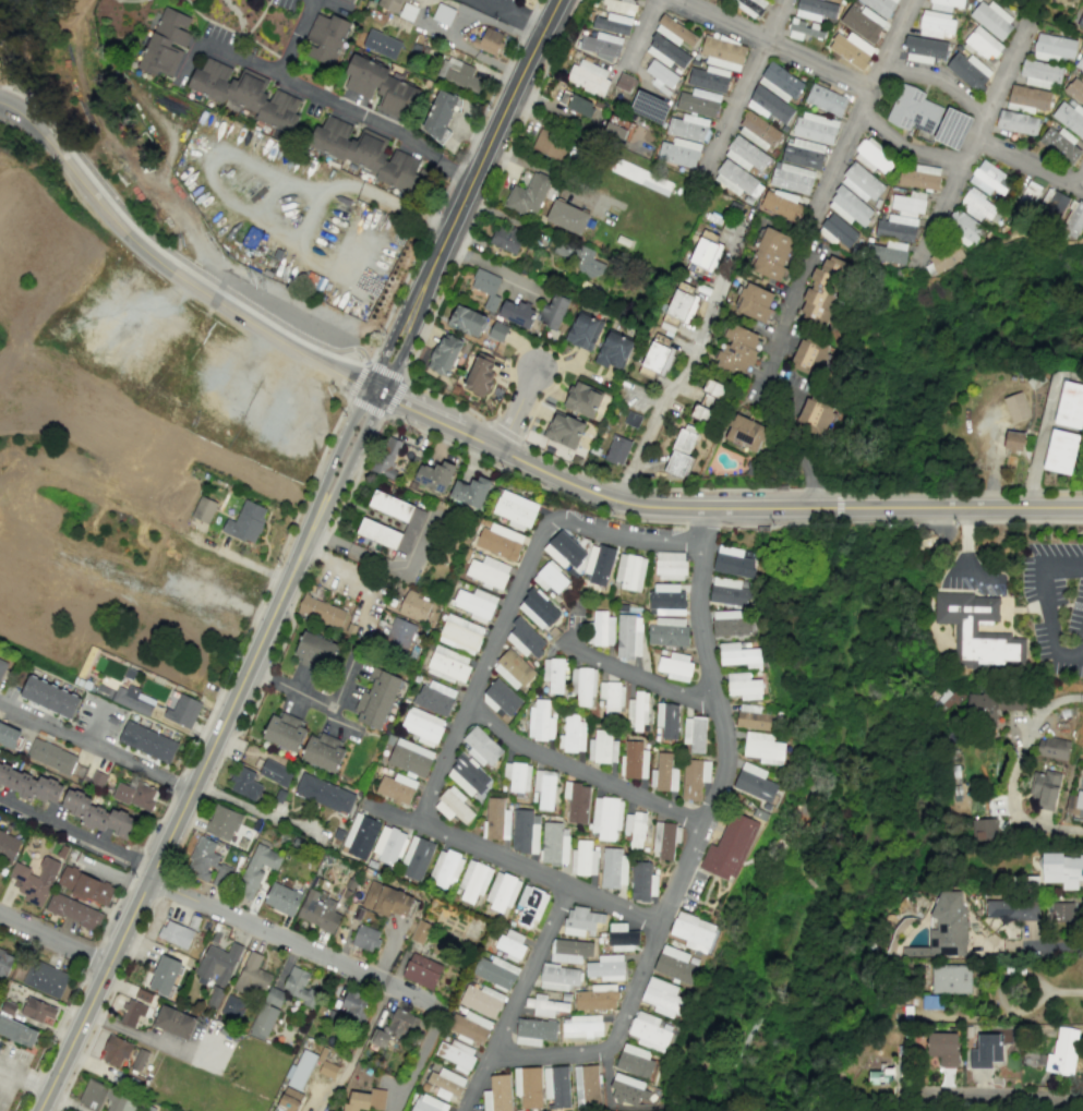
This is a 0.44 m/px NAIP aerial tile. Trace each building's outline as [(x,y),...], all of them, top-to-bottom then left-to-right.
[(377,6),(401,14),(405,0),(379,0),(377,6)] [(628,0),(604,0),(602,10),(634,15),(636,4),(628,3),(628,0)] [(755,19),(767,2),(764,0),(726,0),(755,19)] [(834,19),(838,5),(819,0),(798,0),(794,15),(819,22),(821,16),(834,19)] [(886,19),(898,0),(858,0),(886,19)] [(964,0),(930,0),(929,10),(951,12),(951,6),(963,8),(964,0)] [(987,5),(980,0),(968,16),(1000,40),(1015,20),(990,1),(987,5)] [(418,7),(404,2),(399,17),(413,22),(418,7)] [(872,43),(886,22),(863,6),(860,11),(850,4),(839,22),(872,43)] [(172,76),(182,49),(185,50),(191,34),(185,32),(191,17),(162,6),(138,68),(157,76),(158,71),(172,76)] [(955,17),(922,10),(918,33),(950,40),(955,17)] [(305,41),(310,43),(305,56),(333,67),(350,22),(331,14),(330,18),(316,13),(305,41)] [(629,35),(632,18),(607,13),(606,19),(594,16),(592,28),(629,35)] [(654,31),(679,44),(680,41),(692,47),(699,35),(662,16),(654,31)] [(802,40),(803,34),(822,38),(824,32),(817,31),(818,24),(808,22),(791,18),(787,37),(802,40)] [(964,42),(992,61),(1003,44),(975,26),(964,42)] [(474,37),(471,45),(496,56),(504,35),(486,27),(480,40),(474,37)] [(362,46),(394,61),(403,43),(370,28),(362,46)] [(622,38),(597,31),(595,38),(582,34),(577,51),(616,61),(622,38)] [(691,57),(656,33),(645,50),(679,74),(691,57)] [(874,46),(848,34),(846,38),(835,33),(827,51),(864,68),(874,46)] [(1074,60),(1076,38),(1035,35),(1033,57),(1074,60)] [(705,63),(740,72),(746,46),(704,36),(700,54),(707,55),(705,63)] [(903,59),(932,64),(933,57),(944,59),(947,42),(907,36),(903,59)] [(1073,69),(1082,74),(1082,51),(1073,69)] [(976,93),(993,74),(970,54),(966,59),(957,52),(945,65),(976,93)] [(344,88),(370,99),(374,90),(382,94),(375,110),(405,122),(419,89),(387,75),(389,69),(353,54),(345,73),(349,74),(344,88)] [(475,68),(444,56),(436,76),(478,93),(483,81),(472,76),(475,68)] [(187,89),(224,103),(225,100),(257,113),(254,121),(291,135),(299,114),(295,113),(300,99),(273,88),(270,96),(261,92),(266,77),(242,68),(237,82),(228,78),(232,67),(206,57),(201,69),(195,67),(187,89)] [(609,81),(604,79),(608,71),(577,57),(567,81),(603,97),(609,81)] [(1024,84),(1057,91),(1062,67),(1023,59),(1019,75),(1026,77),(1024,84)] [(645,72),(655,77),(650,86),(668,95),(679,75),(651,60),(645,72)] [(804,83),(770,61),(757,82),(790,104),(804,83)] [(691,67),(687,84),(725,94),(730,71),(707,66),(706,71),(691,67)] [(1082,107),(1082,81),(1081,83),(1074,77),(1063,89),(1082,107)] [(804,101),(840,117),(848,99),(812,83),(804,101)] [(943,107),(923,99),(925,92),(901,83),(885,121),(909,131),(911,127),(932,135),(943,107)] [(1051,92),(1010,84),(1007,102),(1048,109),(1051,92)] [(786,124),(795,106),(755,86),(745,106),(766,117),(768,115),(786,124)] [(675,108),(715,118),(721,95),(692,88),(691,94),(680,91),(675,108)] [(444,142),(449,130),(445,129),(458,97),(439,89),(421,131),(444,142)] [(558,103),(590,118),(596,105),(564,90),(558,103)] [(662,124),(670,103),(638,90),(629,111),(662,124)] [(1082,139),(1082,110),(1073,104),(1071,107),(1061,100),(1050,117),(1082,139)] [(1006,109),(1033,113),(1034,107),(1006,104),(1006,109)] [(933,139),(957,150),(972,118),(948,107),(933,139)] [(1036,137),(1040,118),(999,109),(995,128),(1036,137)] [(735,130),(767,153),(781,133),(749,111),(735,130)] [(793,135),(833,145),(838,121),(798,112),(793,135)] [(708,118),(682,114),(681,119),(669,117),(666,135),(704,141),(708,118)] [(420,159),(393,149),(390,157),(382,154),(388,138),(362,129),(357,141),(348,138),(353,125),(326,115),(322,127),(315,125),(308,147),(377,171),(374,180),(409,192),(420,159)] [(623,141),(628,130),(609,121),(604,131),(623,141)] [(1076,140),(1060,127),(1056,132),(1048,126),(1037,142),(1069,166),(1080,150),(1073,145),(1076,140)] [(569,140),(540,128),(532,149),(560,161),(569,140)] [(770,156),(735,135),(723,155),(748,170),(750,166),(761,172),(770,156)] [(700,143),(673,138),(672,144),(661,141),(657,161),(695,168),(700,143)] [(780,160),(819,170),(826,146),(793,138),(791,145),(784,143),(780,160)] [(885,175),(896,159),(865,138),(851,157),(872,171),(874,168),(885,175)] [(673,183),(617,158),(611,172),(668,196),(673,183)] [(756,198),(765,183),(723,160),(712,180),(739,195),(742,190),(756,198)] [(808,195),(814,171),(775,161),(769,184),(808,195)] [(1012,179),(980,161),(968,182),(1000,200),(1012,179)] [(867,197),(873,201),(884,185),(853,162),(838,182),(864,200),(867,197)] [(900,169),(897,184),(937,190),(941,168),(915,164),(914,171),(900,169)] [(552,179),(534,171),(525,190),(513,184),(504,205),(523,214),(526,208),(537,213),(552,179)] [(1013,211),(1026,217),(1040,186),(1028,180),(1013,211)] [(825,205),(849,224),(852,219),(862,227),(874,212),(840,186),(825,205)] [(759,208),(796,222),(802,206),(796,203),(797,198),(767,187),(759,208)] [(1055,224),(1069,198),(1048,187),(1035,213),(1055,224)] [(983,214),(996,222),(1003,210),(968,188),(960,201),(967,205),(963,211),(979,221),(983,214)] [(889,211),(915,216),(916,213),(922,214),(926,193),(910,190),(908,197),(892,194),(889,211)] [(590,213),(555,198),(545,220),(581,235),(590,213)] [(1076,199),(1061,232),(1076,240),(1082,225),(1082,202),(1076,199)] [(970,247),(984,228),(956,208),(942,228),(970,247)] [(832,245),(836,240),(847,249),(859,235),(831,212),(816,231),(832,245)] [(876,219),(874,236),(914,241),(916,219),(887,215),(887,221),(876,219)] [(489,245),(516,254),(524,232),(497,223),(489,245)] [(780,281),(784,269),(783,269),(794,238),(765,227),(749,271),(780,281)] [(686,269),(700,275),(702,269),(711,273),(723,246),(714,242),(717,235),(703,229),(686,269)] [(606,265),(591,258),(594,252),(560,237),(553,252),(573,261),(570,268),(599,281),(606,265)] [(884,247),(872,245),(870,259),(904,264),(907,244),(885,241),(884,247)] [(797,313),(825,323),(849,263),(827,255),(821,270),(815,268),(797,313)] [(494,313),(499,298),(494,296),(501,277),(477,268),(470,287),(488,294),(483,308),(494,313)] [(773,292),(744,282),(734,312),(766,322),(770,308),(768,308),(773,292)] [(699,299),(677,288),(658,327),(672,333),(678,320),(687,324),(699,299)] [(549,305),(544,303),(536,321),(556,330),(571,301),(555,293),(549,305)] [(529,328),(536,307),(518,302),(517,304),(503,300),(498,318),(529,328)] [(486,316),(456,304),(447,326),(478,338),(486,316)] [(604,323),(578,311),(565,341),(590,352),(604,323)] [(502,343),(508,327),(494,321),(487,336),(502,343)] [(759,335),(729,322),(723,336),(726,338),(714,366),(746,379),(757,353),(752,351),(759,335)] [(595,361),(621,372),(633,341),(607,330),(595,361)] [(427,369),(448,377),(462,340),(441,332),(427,369)] [(676,350),(667,346),(670,340),(655,333),(637,373),(651,378),(654,371),(664,376),(676,350)] [(832,347),(804,334),(789,366),(817,379),(832,347)] [(484,396),(498,359),(477,352),(463,389),(484,396)] [(690,416),(708,423),(724,385),(709,379),(698,404),(696,403),(690,416)] [(593,418),(602,392),(572,381),(563,408),(593,418)] [(1063,381),(1082,385),(1082,419),(1081,428),(1054,422),(1063,381)] [(1030,416),(1020,392),(1002,399),(1012,423),(1030,416)] [(835,409),(805,399),(795,426),(826,436),(835,409)] [(543,437),(574,450),(585,423),(554,411),(543,437)] [(623,423),(637,428),(641,416),(628,411),(623,423)] [(723,438),(756,453),(768,428),(735,413),(723,438)] [(666,472),(687,478),(693,458),(688,456),(696,428),(680,423),(666,472)] [(1051,428),(1080,435),(1069,475),(1042,468),(1051,428)] [(1023,451),(1023,432),(1005,431),(1004,450),(1023,451)] [(631,441),(612,434),(603,459),(622,466),(631,441)] [(402,442),(387,435),(370,470),(393,481),(399,469),(390,465),(402,442)] [(443,494),(455,465),(440,459),(435,470),(420,463),(413,480),(443,494)] [(480,509),(491,480),(476,474),(471,486),(456,479),(449,497),(480,509)] [(506,524),(526,533),(538,504),(501,489),(491,512),(509,519),(506,524)] [(413,505),(375,490),(368,506),(407,522),(413,505)] [(207,523),(217,504),(201,495),(191,516),(207,523)] [(220,531),(243,542),(244,539),(253,543),(265,519),(261,517),(265,508),(245,499),(234,521),(227,518),(220,531)] [(410,555),(423,511),(411,508),(398,551),(410,555)] [(401,533),(363,517),(356,533),(395,549),(401,533)] [(482,528),(475,545),(514,562),(525,537),(492,522),(489,531),(482,528)] [(563,568),(569,563),(574,568),(587,554),(560,529),(542,549),(563,568)] [(590,573),(588,583),(607,587),(614,549),(590,544),(584,572),(590,573)] [(712,570),(752,579),(756,561),(741,557),(743,550),(718,544),(712,570)] [(685,580),(685,552),(655,552),(655,580),(685,580)] [(647,558),(619,553),(613,585),(641,590),(647,558)] [(502,590),(510,565),(483,556),(481,562),(470,559),(464,577),(502,590)] [(557,594),(570,580),(549,561),(532,578),(545,591),(549,586),(557,594)] [(750,581),(712,577),(709,602),(748,606),(750,581)] [(683,584),(650,584),(650,615),(683,615),(683,584)] [(472,594),(458,588),(451,604),(470,612),(468,617),(486,625),(498,597),(475,588),(472,594)] [(516,606),(545,632),(561,613),(533,588),(516,606)] [(424,622),(431,599),(405,592),(398,614),(424,622)] [(934,592),(932,623),(954,624),(953,665),(1024,667),(1024,638),(1009,638),(1009,633),(975,632),(976,625),(992,625),(992,621),(998,621),(999,596),(973,596),(973,593),(934,592)] [(347,611),(303,593),(296,611),(339,629),(347,611)] [(712,611),(713,636),(752,635),(752,618),(743,618),(742,610),(712,611)] [(614,613),(592,612),(591,645),(613,645),(614,613)] [(437,640),(475,654),(485,627),(447,613),(437,640)] [(641,658),(642,615),(618,615),(617,657),(641,658)] [(382,643),(406,653),(418,626),(394,616),(382,643)] [(547,645),(520,618),(503,636),(525,657),(529,652),(535,657),(547,645)] [(647,644),(686,646),(687,620),(648,619),(647,644)] [(338,642),(302,631),(293,660),(317,668),(318,663),(330,666),(338,642)] [(719,643),(719,664),(747,663),(747,669),(761,668),(761,648),(739,649),(739,642),(719,643)] [(464,684),(472,657),(434,646),(426,673),(464,684)] [(517,692),(535,673),(509,648),(491,667),(517,692)] [(692,656),(669,652),(668,658),(658,656),(656,671),(667,673),(666,678),(687,682),(692,656)] [(548,693),(563,694),(564,659),(543,658),(543,680),(549,680),(548,693)] [(402,679),(372,666),(367,679),(373,681),(368,693),(363,691),(352,719),(381,730),(402,679)] [(594,668),(571,667),(570,692),(576,692),(576,706),(593,707),(594,668)] [(761,679),(749,679),(749,673),(726,673),(727,695),(740,695),(740,700),(762,699),(761,679)] [(19,696),(70,720),(80,698),(30,674),(19,696)] [(415,705),(446,717),(456,691),(425,678),(415,705)] [(494,711),(498,706),(510,717),(523,702),(497,678),(479,697),(494,711)] [(622,683),(599,682),(598,699),(605,699),(604,715),(621,715),(622,683)] [(118,685),(111,699),(147,717),(155,702),(127,689),(126,690),(118,685)] [(946,686),(930,703),(943,715),(959,698),(946,686)] [(647,692),(634,692),(634,699),(628,699),(627,731),(645,731),(647,692)] [(172,710),(166,708),(162,717),(190,729),(201,703),(179,693),(172,710)] [(1026,710),(1026,695),(967,694),(967,718),(996,719),(996,710),(1026,710)] [(549,700),(530,699),(528,739),(553,740),(554,718),(548,718),(549,700)] [(661,739),(677,739),(678,704),(656,703),(655,726),(662,727),(661,739)] [(736,728),(773,729),(773,714),(760,713),(761,705),(737,705),(736,728)] [(445,721),(409,706),(400,728),(418,736),(416,741),(434,748),(445,721)] [(298,752),(307,723),(281,715),(280,717),(271,714),(263,741),(298,752)] [(558,750),(582,751),(584,715),(563,714),(562,735),(559,735),(558,750)] [(705,717),(683,717),(682,743),(690,743),(689,753),(704,753),(705,717)] [(169,763),(178,742),(126,720),(117,741),(169,763)] [(14,749),(21,731),(0,723),(0,743),(14,749)] [(460,741),(488,768),(504,752),(475,725),(460,741)] [(617,762),(617,741),(611,740),(611,731),(594,730),(594,739),(588,739),(588,761),(617,762)] [(783,765),(785,742),(772,741),(773,734),(745,732),(743,756),(759,757),(758,763),(783,765)] [(310,735),(300,760),(335,774),(347,745),(320,734),(318,738),(310,735)] [(382,761),(423,779),(435,753),(393,735),(382,761)] [(1035,754),(1065,761),(1069,741),(1039,735),(1035,754)] [(81,780),(86,768),(76,764),(79,755),(33,739),(26,759),(81,780)] [(647,749),(642,749),(642,741),(625,740),(624,778),(646,778),(647,749)] [(676,790),(677,768),(670,768),(671,753),(656,752),(655,770),(650,770),(649,789),(676,790)] [(476,790),(480,793),(491,780),(460,755),(445,775),(471,796),(476,790)] [(258,774),(286,788),(294,771),(266,758),(258,774)] [(701,782),(709,782),(710,760),(683,759),(682,800),(700,800),(701,782)] [(767,771),(743,761),(732,787),(770,804),(779,785),(764,779),(767,771)] [(503,763),(503,778),(509,778),(509,791),(529,792),(530,764),(503,763)] [(63,783),(39,777),(39,776),(0,765),(0,788),(57,804),(63,783)] [(255,772),(238,765),(228,790),(256,801),(262,785),(252,781),(255,772)] [(1080,769),(1073,814),(1082,815),(1082,770),(1080,769)] [(555,771),(534,770),(533,791),(538,791),(538,809),(553,810),(555,771)] [(1038,798),(1036,808),(1053,811),(1060,773),(1044,770),(1043,774),(1033,771),(1028,796),(1038,798)] [(348,814),(356,793),(301,773),(293,794),(348,814)] [(417,782),(394,773),(392,779),(381,775),(375,793),(408,806),(417,782)] [(134,789),(119,782),(112,797),(149,813),(159,791),(137,781),(134,789)] [(568,822),(587,823),(589,784),(564,783),(563,798),(569,799),(568,822)] [(474,814),(462,803),(466,798),(451,785),(432,805),(448,820),(453,814),(464,824),(474,814)] [(135,817),(111,809),(110,811),(90,804),(92,797),(67,788),(61,807),(71,810),(69,814),(85,820),(83,825),(104,833),(105,830),(128,838),(135,817)] [(486,839),(509,840),(510,809),(504,809),(504,798),(487,797),(486,839)] [(597,840),(615,841),(615,830),(620,830),(622,799),(593,797),(591,832),(598,832),(597,840)] [(205,833),(232,841),(241,813),(214,805),(205,833)] [(537,853),(539,811),(513,810),(512,852),(537,853)] [(759,823),(731,811),(717,847),(708,843),(699,867),(735,882),(759,823)] [(381,823),(356,812),(340,850),(365,861),(381,823)] [(630,834),(630,848),(643,849),(645,813),(624,812),(623,833),(630,834)] [(972,841),(997,840),(996,818),(971,819),(972,841)] [(541,864),(567,864),(568,836),(561,836),(562,823),(542,822),(541,864)] [(680,824),(654,823),(652,858),(673,859),(673,842),(679,843),(680,824)] [(408,834),(382,825),(371,855),(396,865),(408,834)] [(21,841),(0,830),(0,856),(11,862),(21,841)] [(435,844),(412,835),(402,860),(408,862),(403,876),(420,882),(435,844)] [(216,842),(199,836),(185,872),(205,881),(211,867),(217,869),(211,884),(224,889),(232,868),(217,862),(220,855),(213,853),(216,842)] [(571,849),(570,874),(596,875),(597,851),(591,850),(591,840),(576,840),(576,849),(571,849)] [(283,854),(255,844),(235,894),(252,900),(265,868),(276,872),(283,854)] [(464,857),(440,848),(426,880),(450,890),(464,857)] [(601,887),(625,888),(626,849),(602,848),(601,887)] [(1041,882),(1061,882),(1061,889),(1077,890),(1077,880),(1082,880),(1082,855),(1042,853),(1041,882)] [(14,864),(9,878),(16,880),(13,888),(25,893),(22,900),(42,908),(60,862),(44,856),(38,873),(14,864)] [(459,900),(473,903),(476,894),(483,896),(491,867),(467,860),(459,887),(462,888),(459,900)] [(657,875),(650,874),(651,862),(632,862),(631,899),(656,900),(657,875)] [(106,908),(115,887),(65,865),(56,886),(106,908)] [(520,880),(496,870),(483,903),(506,913),(520,880)] [(388,917),(390,911),(406,917),(414,897),(371,880),(360,906),(388,917)] [(263,903),(291,917),(302,895),(273,881),(263,903)] [(517,905),(522,907),(517,923),(530,927),(532,919),(539,921),(547,893),(523,885),(517,905)] [(337,901),(308,888),(296,917),(332,933),(340,915),(333,911),(337,901)] [(103,913),(52,891),(44,909),(95,931),(103,913)] [(902,956),(965,956),(965,891),(934,891),(935,917),(938,917),(938,929),(929,929),(929,947),(902,947),(902,956)] [(1038,922),(1038,901),(986,899),(985,917),(999,918),(999,921),(1038,922)] [(1073,903),(1048,902),(1047,921),(1073,921),(1073,903)] [(606,914),(587,911),(588,908),(569,905),(564,934),(584,937),(585,930),(594,932),(596,922),(604,924),(606,914)] [(669,934),(686,939),(684,946),(710,954),(719,925),(676,911),(669,934)] [(157,938),(187,949),(194,930),(164,919),(157,938)] [(421,944),(431,925),(419,919),(409,938),(421,944)] [(626,923),(609,923),(609,949),(638,949),(639,931),(626,931),(626,923)] [(351,944),(373,953),(381,932),(358,924),(351,944)] [(496,948),(507,952),(504,958),(518,963),(524,946),(521,944),(524,935),(503,928),(496,948)] [(581,963),(581,956),(592,956),(593,941),(551,940),(550,962),(581,963)] [(242,946),(232,941),(227,952),(208,944),(193,980),(211,987),(204,1005),(215,1010),(242,946)] [(690,986),(698,967),(687,962),(690,955),(664,944),(652,969),(690,986)] [(0,949),(0,975),(6,977),(15,955),(0,949)] [(262,956),(249,950),(232,988),(246,995),(250,986),(264,993),(272,974),(257,968),(262,956)] [(443,966),(412,952),(401,976),(432,990),(443,966)] [(169,996),(181,962),(161,954),(148,989),(169,996)] [(585,977),(599,977),(599,981),(624,980),(623,955),(597,955),(597,962),(585,962),(585,977)] [(472,975),(509,991),(518,967),(492,956),(490,961),(480,957),(472,975)] [(58,1000),(69,975),(33,958),(22,983),(58,1000)] [(539,987),(568,992),(569,985),(578,986),(581,970),(543,964),(539,987)] [(314,1006),(320,994),(303,986),(309,973),(292,965),(280,991),(314,1006)] [(971,965),(932,965),(931,993),(970,993),(971,965)] [(678,1019),(685,999),(675,995),(678,987),(649,976),(640,1000),(654,1006),(653,1009),(678,1019)] [(480,986),(479,988),(465,984),(458,1004),(495,1018),(503,994),(480,986)] [(590,991),(574,991),(575,1010),(617,1009),(617,984),(590,985),(590,991)] [(285,993),(269,986),(248,1035),(265,1042),(285,993)] [(370,999),(349,987),(339,1005),(347,1009),(344,1014),(358,1022),(370,999)] [(238,1021),(246,1003),(228,994),(220,1012),(238,1021)] [(58,1008),(27,996),(20,1014),(42,1023),(45,1016),(53,1019),(58,1008)] [(525,996),(524,1007),(533,1007),(533,1016),(553,1017),(554,1011),(568,1011),(568,1002),(545,1001),(545,997),(525,996)] [(139,1014),(144,1016),(148,1007),(129,999),(119,1022),(133,1028),(139,1014)] [(188,1041),(197,1019),(162,1004),(152,1025),(188,1041)] [(421,1019),(394,1008),(385,1030),(376,1027),(370,1043),(384,1049),(389,1037),(403,1042),(409,1029),(416,1032),(421,1019)] [(664,1053),(671,1032),(657,1027),(660,1018),(636,1010),(627,1034),(637,1037),(635,1043),(664,1053)] [(455,1014),(449,1032),(484,1043),(491,1020),(464,1012),(463,1017),(455,1014)] [(0,1015),(0,1035),(29,1048),(37,1030),(0,1015)] [(561,1023),(561,1037),(602,1036),(601,1015),(569,1015),(569,1023),(561,1023)] [(541,1039),(555,1041),(557,1023),(517,1017),(514,1043),(540,1047),(541,1039)] [(1078,1029),(1057,1026),(1053,1055),(1038,1054),(1037,1069),(1073,1073),(1078,1029)] [(957,1068),(957,1033),(928,1032),(927,1056),(939,1056),(939,1067),(957,1068)] [(991,1068),(991,1061),(1000,1061),(1001,1034),(977,1033),(977,1049),(969,1049),(969,1068),(991,1068)] [(100,1059),(118,1067),(122,1058),(127,1060),(133,1044),(110,1034),(100,1059)] [(434,1055),(455,1064),(453,1069),(466,1074),(476,1050),(451,1039),(448,1045),(439,1041),(434,1055)] [(648,1080),(657,1056),(623,1044),(615,1068),(648,1080)] [(141,1072),(148,1052),(138,1048),(131,1068),(141,1072)] [(317,1072),(332,1080),(338,1068),(323,1060),(317,1072)] [(597,1065),(573,1066),(575,1106),(599,1105),(597,1065)] [(569,1108),(568,1066),(543,1067),(544,1098),(552,1098),(552,1108),(569,1108)] [(438,1086),(434,1095),(447,1100),(450,1094),(457,1098),(465,1079),(439,1067),(436,1074),(429,1071),(425,1081),(438,1086)] [(521,1109),(542,1108),(540,1067),(513,1068),(514,1096),(521,1095),(521,1109)] [(892,1069),(868,1069),(868,1083),(893,1083),(892,1069)] [(645,1082),(614,1073),(609,1091),(617,1094),(615,1101),(636,1107),(640,1093),(642,1094),(645,1082)] [(490,1090),(482,1091),(483,1110),(511,1110),(509,1074),(489,1075),(490,1090)] [(137,1095),(86,1080),(79,1104),(100,1110),(132,1110),(137,1095)] [(302,1093),(284,1087),(276,1110),(296,1110),(302,1093)] [(372,1088),(371,1093),(350,1091),(348,1104),(343,1103),(342,1110),(358,1110),(359,1108),(383,1110),(386,1090),(372,1088)] [(450,1105),(418,1092),(410,1110),(448,1110),(450,1105)]
